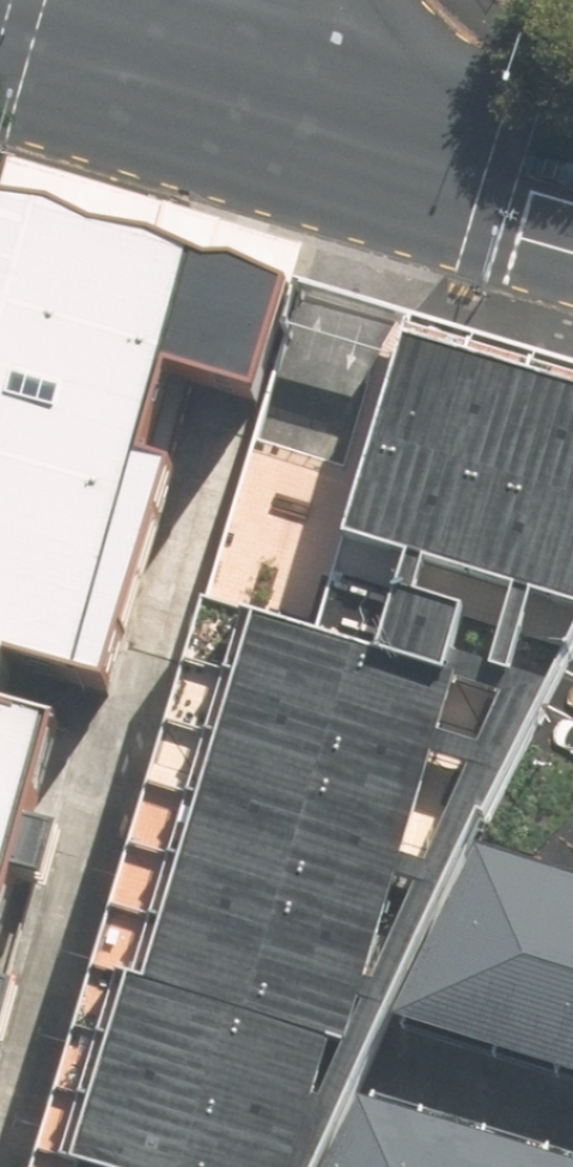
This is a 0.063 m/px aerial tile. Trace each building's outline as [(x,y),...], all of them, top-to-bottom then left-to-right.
[(86,709),(29,693),(33,677),(115,700),(179,471),(146,456),(176,364),(265,394),(298,286),(241,262),(214,266),(161,236),(103,230),(61,205),(13,203),(0,197),(0,1020),(86,709)] [(437,351),(377,551),(572,610),(572,392),(437,351)] [(84,1166),(315,1166),(482,826),(539,710),(253,622),(84,1166)] [(481,844),(395,1025),(572,1081),(572,877),(481,844)] [(363,1106),(335,1166),(553,1166),(363,1106)]
